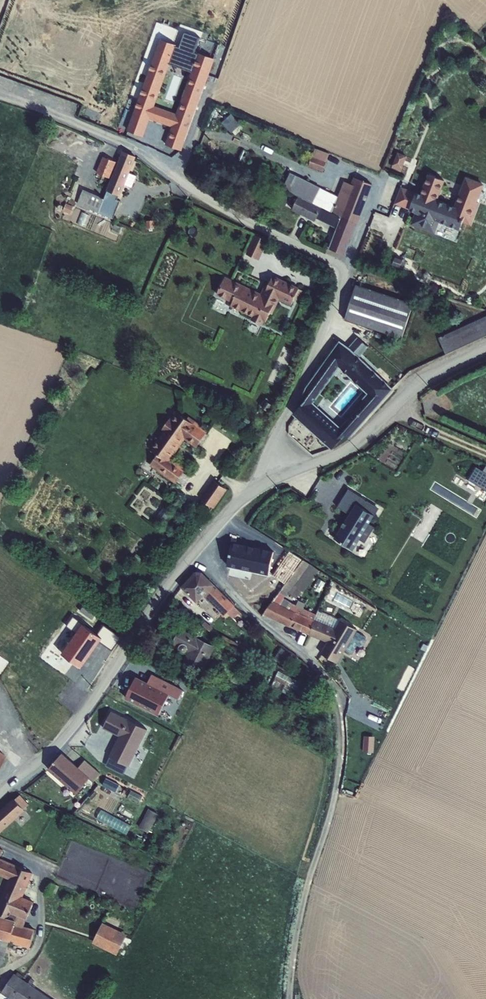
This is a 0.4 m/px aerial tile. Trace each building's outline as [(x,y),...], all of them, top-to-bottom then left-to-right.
[(186,150),(214,55),(195,50),(200,36),(184,31),(180,43),(154,35),(133,106),(128,104),(121,128),(145,135),(150,118),(171,124),(166,144),(186,150)] [(309,164),(324,170),(331,151),(316,145),(309,164)] [(83,188),(77,204),(114,217),(125,183),(133,186),(137,174),(130,172),(136,154),(122,149),(118,160),(109,157),(103,174),(111,177),(104,196),(83,188)] [(392,150),(387,165),(392,166),(396,151),(392,150)] [(393,165),(404,168),(408,154),(397,151),(393,165)] [(98,172),(102,173),(107,157),(103,155),(98,172)] [(372,184),(356,178),(353,185),(343,182),(337,197),(330,194),(290,172),(282,188),(298,196),(340,217),(356,224),(372,184)] [(485,180),(464,174),(455,204),(438,199),(444,178),(426,172),(421,191),(401,185),(395,204),(415,210),(410,223),(436,231),(439,222),(459,228),(462,221),(472,224),(485,180)] [(340,217),(298,196),(291,210),(315,221),(316,219),(336,228),(328,248),(344,255),(356,224),(340,217)] [(246,254),(261,259),(268,238),(253,232),(246,254)] [(261,293),(225,277),(217,295),(233,302),(231,307),(253,317),(251,320),(263,325),(264,323),(266,323),(270,314),(273,315),(280,300),(291,306),(295,299),(299,301),(304,291),(299,289),(299,287),(273,275),(269,285),(266,284),(261,293)] [(353,285),(344,320),(404,334),(413,299),(353,285)] [(438,338),(446,354),(485,335),(485,316),(438,338)] [(345,435),(349,438),(392,389),(357,357),(363,350),(345,335),(339,342),(315,374),(306,388),(302,396),(306,399),(293,415),(331,450),(345,435)] [(186,418),(174,409),(161,428),(164,430),(150,448),(158,453),(150,464),(175,482),(177,480),(183,484),(189,476),(183,471),(185,468),(175,460),(174,461),(171,459),(185,439),(196,447),(207,431),(199,425),(200,424),(188,416),(186,418)] [(219,482),(205,501),(214,507),(228,488),(219,482)] [(347,511),(333,538),(354,550),(360,538),(366,541),(375,525),(370,523),(380,505),(348,487),(337,506),(347,511)] [(275,549),(229,539),(224,564),(270,574),(275,549)] [(309,634),(316,615),(303,609),(305,604),(298,601),(296,605),(291,603),(283,599),(284,598),(286,597),(290,593),(292,594),(296,588),(303,591),(317,569),(308,566),(303,562),(304,561),(288,552),(249,606),(262,616),(263,615),(289,627),(309,634)] [(195,572),(180,587),(196,603),(203,596),(214,608),(216,606),(220,612),(224,616),(227,613),(234,619),(240,612),(214,586),(215,585),(201,572),(195,572)] [(314,620),(309,634),(328,642),(321,654),(336,663),(356,629),(341,620),(337,620),(337,619),(317,610),(316,615),(314,620)] [(114,650),(123,637),(102,622),(96,630),(86,624),(66,654),(78,663),(96,638),(114,650)] [(195,636),(179,628),(172,644),(178,647),(178,649),(179,651),(181,653),(183,653),(185,653),(186,651),(187,652),(182,663),(201,673),(214,647),(195,637),(195,636)] [(273,639),(261,629),(258,633),(270,643),(273,639)] [(289,652),(280,647),(274,659),(282,664),(289,652)] [(250,655),(243,657),(246,664),(253,662),(250,655)] [(16,668),(0,657),(0,686),(2,688),(16,668)] [(297,700),(301,702),(305,695),(306,696),(307,692),(313,695),(315,691),(309,688),(310,687),(278,671),(273,680),(274,680),(271,686),(276,689),(280,683),(285,685),(281,692),(287,695),(291,688),(300,693),(297,700)] [(179,698),(184,688),(152,672),(148,681),(134,674),(123,696),(158,713),(168,693),(179,698)] [(109,757),(105,766),(122,775),(127,766),(128,767),(147,730),(111,711),(102,728),(118,736),(108,756),(109,757)] [(74,766),(60,755),(46,770),(63,785),(62,786),(70,794),(72,792),(76,795),(90,779),(94,782),(101,774),(86,759),(83,763),(80,760),(74,766)] [(118,789),(103,781),(100,788),(114,796),(118,789)] [(31,803),(20,791),(0,809),(0,833),(31,803)] [(158,814),(149,809),(139,826),(148,831),(158,814)] [(116,814),(111,823),(128,832),(133,824),(116,814)] [(4,959),(9,941),(11,941),(10,943),(29,948),(34,929),(24,926),(33,902),(22,897),(32,873),(29,872),(32,866),(22,861),(19,867),(0,858),(0,876),(6,879),(7,883),(0,900),(0,958),(4,959)] [(118,953),(127,931),(101,921),(92,942),(118,953)] [(14,974),(1,993),(10,998),(51,998),(30,985),(34,981),(31,979),(27,983),(21,979),(23,976),(17,972),(15,975),(14,974)]
